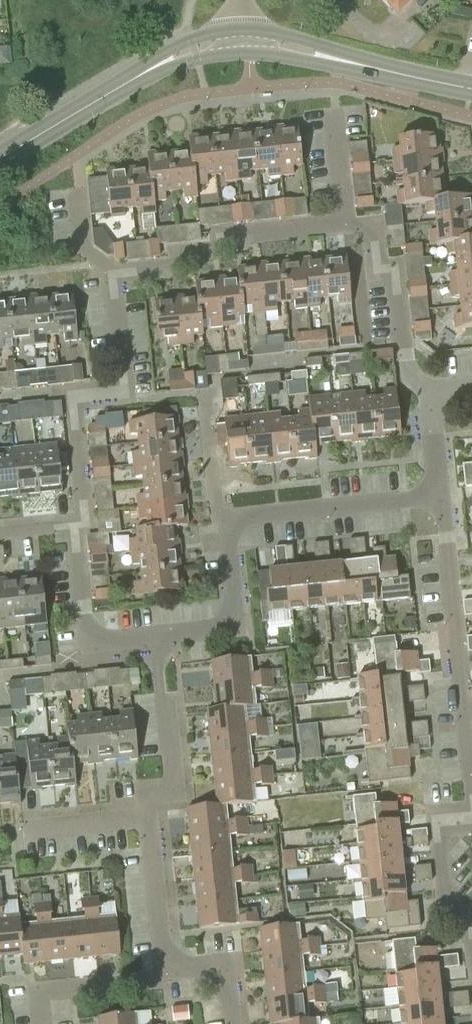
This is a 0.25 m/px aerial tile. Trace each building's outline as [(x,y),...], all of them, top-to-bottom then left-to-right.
[(397,15),(414,0),(383,0),(397,15)] [(299,125),(276,127),(282,177),(293,175),(293,169),(304,168),(299,125)] [(276,127),(255,130),(259,172),(268,171),(269,178),(282,177),(276,127)] [(255,130),(233,132),(238,182),(251,180),(250,173),(259,172),(255,130)] [(233,132),(212,135),(217,177),(225,176),(226,183),(238,182),(233,132)] [(212,135),(191,137),(198,197),(199,197),(198,186),(208,185),(207,178),(217,177),(212,135)] [(394,150),(395,162),(443,157),(441,136),(399,140),(400,149),(394,150)] [(191,149),(170,152),(174,194),(183,193),(184,199),(198,197),(191,137),(189,137),(191,149)] [(170,152),(149,154),(155,213),(155,215),(158,214),(156,202),(166,201),(165,195),(174,194),(170,152)] [(149,167),(130,169),(134,210),(141,209),(142,216),(155,215),(155,213),(149,154),(147,154),(149,167)] [(351,158),(352,166),(369,164),(368,156),(351,158)] [(402,175),(402,183),(445,178),(443,157),(395,162),(396,175),(402,175)] [(369,164),(352,166),(353,174),(370,173),(369,164)] [(134,210),(130,169),(107,171),(108,179),(88,181),(92,217),(112,214),(112,219),(125,218),(124,211),(134,210)] [(403,191),(398,192),(399,204),(401,204),(401,206),(427,204),(426,202),(447,200),(447,199),(445,178),(402,183),(403,191)] [(426,202),(427,204),(428,215),(433,214),(434,222),(471,218),(471,196),(447,199),(447,200),(426,202)] [(373,198),(356,200),(357,210),(374,208),(373,198)] [(306,199),(284,201),(286,218),(294,217),(294,218),(308,217),(306,199)] [(284,201),(263,203),(265,221),(277,220),(277,219),(286,218),(284,201)] [(263,203),(241,205),(243,222),(251,221),(251,223),(265,221),(263,203)] [(401,204),(399,204),(385,206),(386,215),(402,213),(401,206),(401,204)] [(232,206),(220,208),(222,226),(234,225),(234,223),(243,222),(241,205),(232,206)] [(220,208),(199,210),(201,226),(208,225),(208,227),(222,226),(220,208)] [(199,224),(178,227),(180,244),(193,243),(192,242),(201,240),(200,227),(201,226),(199,210),(198,211),(199,224)] [(431,244),(471,240),(471,218),(434,222),(435,231),(429,232),(431,244)] [(178,227),(157,229),(159,245),(167,244),(167,246),(180,244),(178,227)] [(149,242),(138,243),(140,261),(151,260),(151,258),(160,257),(159,245),(157,229),(156,229),(158,241),(149,242)] [(389,240),(390,249),(405,247),(404,239),(389,240)] [(455,264),(471,262),(471,240),(431,244),(431,246),(447,245),(448,256),(454,255),(455,264)] [(140,261),(138,243),(123,244),(113,245),(115,262),(125,261),(125,262),(140,261)] [(405,247),(406,256),(423,255),(422,245),(405,247)] [(347,257),(325,259),(330,300),(338,299),(339,305),(352,304),(347,257)] [(325,259),(304,262),(309,309),(321,307),(320,301),(330,300),(325,259)] [(304,262),(282,264),(287,304),(294,303),(295,310),(309,309),(304,262)] [(451,285),(471,283),(471,262),(455,264),(456,273),(450,274),(451,285)] [(282,264),(261,266),(267,313),(278,312),(277,305),(287,304),(282,264)] [(240,269),(241,278),(245,318),(246,318),(246,316),(267,313),(261,266),(240,269)] [(241,278),(219,280),(224,328),(236,327),(235,319),(245,318),(241,278)] [(409,281),(409,289),(426,287),(425,279),(409,281)] [(197,283),(198,295),(199,295),(203,330),(205,330),(204,323),(210,323),(210,329),(224,328),(219,280),(197,283)] [(460,307),(471,306),(471,283),(451,285),(453,300),(459,300),(460,307)] [(426,287),(409,289),(410,300),(427,298),(426,287)] [(73,293),(51,295),(55,337),(64,336),(65,343),(79,342),(73,293)] [(51,295),(30,298),(35,346),(47,345),(46,338),(55,337),(51,295)] [(198,295),(178,297),(183,346),(194,345),(194,338),(205,337),(205,330),(203,330),(199,295),(198,295)] [(183,346),(178,297),(156,300),(160,342),(167,341),(168,348),(183,346)] [(30,298),(9,300),(13,342),(21,341),(22,348),(35,346),(30,298)] [(13,349),(12,342),(13,342),(9,300),(0,301),(0,350),(13,349)] [(460,307),(461,316),(454,316),(456,330),(471,328),(471,306),(460,307)] [(413,325),(414,335),(431,333),(430,323),(413,325)] [(358,326),(341,327),(342,337),(359,336),(358,326)] [(283,336),(269,337),(271,355),(286,354),(283,336)] [(271,355),(269,337),(252,338),(254,357),(271,355)] [(355,338),(339,339),(340,348),(356,346),(355,338)] [(327,341),(313,342),(314,351),(328,349),(327,341)] [(314,351),(313,342),(295,344),(297,353),(314,351)] [(376,352),(377,361),(394,359),(392,350),(376,352)] [(364,354),(349,355),(350,364),(365,362),(364,354)] [(239,355),(227,356),(229,372),(243,370),(242,362),(239,362),(239,355)] [(350,364),(349,355),(333,357),(334,366),(350,364)] [(227,356),(206,358),(208,376),(219,375),(219,373),(229,372),(227,356)] [(206,372),(186,374),(188,391),(208,389),(207,376),(208,376),(206,358),(204,358),(206,372)] [(306,360),(306,368),(322,367),(321,358),(306,360)] [(82,365),(72,366),(73,383),(83,382),(82,365)] [(40,386),(38,370),(29,371),(30,387),(40,386)] [(46,370),(38,370),(40,386),(47,385),(46,370)] [(307,372),(291,374),(292,382),(308,380),(307,372)] [(188,391),(186,374),(183,374),(184,381),(169,383),(170,393),(188,391)] [(280,375),(265,376),(266,385),(280,383),(280,375)] [(266,385),(265,376),(248,378),(249,386),(266,385)] [(236,379),(221,381),(221,389),(237,388),(236,379)] [(384,398),(375,399),(380,440),(402,438),(397,389),(383,390),(384,398)] [(365,392),(353,394),(358,442),(380,440),(375,399),(366,400),(365,392)] [(353,394),(332,396),(337,444),(358,442),(353,394)] [(332,396),(310,398),(317,459),(318,459),(317,446),(337,444),(332,396)] [(299,419),(291,420),(296,461),(317,459),(310,398),(309,398),(310,410),(298,412),(299,419)] [(55,418),(53,403),(44,403),(44,402),(32,403),(34,421),(55,418)] [(18,406),(10,407),(12,423),(34,421),(32,403),(18,404),(18,406)] [(0,408),(0,424),(3,424),(12,423),(10,407),(1,408),(0,408)] [(281,413),(269,415),(274,464),(296,461),(291,420),(282,421),(281,413)] [(256,424),(249,425),(253,466),(274,464),(269,415),(255,416),(256,424)] [(137,435),(138,444),(182,439),(179,417),(130,423),(131,435),(137,435)] [(253,466),(249,425),(239,426),(238,418),(225,419),(230,468),(253,466)] [(88,426),(90,436),(106,434),(105,424),(88,426)] [(133,453),(135,466),(184,461),(182,439),(138,444),(138,452),(133,453)] [(45,454),(37,455),(41,497),(63,494),(58,445),(44,447),(45,454)] [(26,449),(15,450),(20,499),(41,497),(37,455),(27,456),(26,449)] [(0,458),(0,501),(20,499),(15,450),(1,451),(2,458),(0,458)] [(92,461),(93,471),(110,469),(109,459),(92,461)] [(142,478),(143,487),(186,482),(184,461),(135,466),(136,479),(142,478)] [(464,466),(466,488),(471,488),(471,465),(464,466)] [(110,469),(93,471),(94,480),(111,478),(110,469)] [(138,496),(139,508),(189,503),(186,482),(143,487),(144,495),(138,496)] [(97,505),(98,513),(114,511),(113,503),(97,505)] [(147,529),(141,529),(141,531),(179,527),(179,528),(191,527),(189,503),(139,508),(141,522),(147,522),(147,529)] [(114,511),(98,513),(99,522),(115,520),(114,511)] [(130,540),(132,554),(181,548),(179,528),(179,527),(141,531),(141,529),(135,530),(136,539),(130,540)] [(364,539),(357,540),(359,556),(366,555),(364,539)] [(359,556),(357,540),(349,541),(351,557),(359,556)] [(323,560),(321,543),(313,544),(315,560),(323,560)] [(329,543),(321,543),(323,560),(330,559),(329,543)] [(89,548),(90,558),(107,556),(106,546),(89,548)] [(292,546),(285,547),(287,563),(294,563),(292,546)] [(287,563),(285,547),(277,548),(279,564),(287,563)] [(139,565),(140,574),(183,569),(181,548),(132,554),(133,566),(139,565)] [(372,549),(373,560),(377,560),(380,583),(375,583),(377,603),(411,599),(409,576),(397,578),(395,558),(386,559),(385,548),(372,549)] [(107,556),(90,558),(91,567),(108,565),(107,556)] [(373,560),(359,562),(362,584),(357,585),(359,605),(377,603),(375,583),(380,583),(377,560),(373,560)] [(359,562),(341,564),(344,586),(339,587),(341,607),(359,605),(357,585),(362,584),(359,562)] [(341,564),(324,566),(326,588),(322,589),(324,609),(341,607),(339,587),(344,586),(341,564)] [(324,566),(306,568),(308,590),(304,591),(306,611),(324,609),(322,589),(326,588),(324,566)] [(306,568),(288,570),(291,592),(286,593),(288,612),(306,611),(304,591),(308,590),(306,568)] [(183,569),(140,574),(141,583),(135,583),(136,597),(186,592),(183,569)] [(291,592),(288,570),(270,572),(272,593),(267,594),(270,614),(288,612),(286,593),(291,592)] [(43,577),(20,579),(25,628),(48,625),(43,577)] [(0,581),(0,590),(4,630),(25,628),(20,579),(0,581)] [(94,592),(95,602),(112,600),(111,590),(94,592)] [(464,609),(471,608),(471,601),(463,602),(464,609)] [(464,609),(465,617),(471,616),(471,608),(464,609)] [(374,647),(377,675),(378,675),(379,681),(398,679),(397,675),(417,673),(418,674),(430,673),(429,661),(418,662),(417,653),(398,655),(397,644),(396,644),(374,647)] [(51,657),(35,658),(36,667),(52,665),(51,657)] [(213,662),(215,686),(272,680),(271,671),(254,672),(252,658),(213,662)] [(23,660),(8,662),(9,670),(24,668),(23,660)] [(8,662),(0,662),(0,671),(9,670),(8,662)] [(120,669),(107,670),(109,688),(131,686),(129,670),(120,671),(120,669)] [(94,674),(85,675),(86,690),(109,688),(107,670),(94,672),(94,674)] [(77,673),(63,675),(66,698),(66,693),(86,690),(85,675),(77,675),(77,673)] [(66,698),(63,675),(51,676),(51,678),(42,679),(44,700),(66,698)] [(358,677),(360,696),(380,694),(380,699),(402,696),(400,678),(398,679),(379,681),(378,675),(377,675),(358,677)] [(218,710),(247,707),(257,706),(255,690),(273,689),(272,680),(215,686),(218,710)] [(8,683),(9,691),(25,690),(24,681),(8,683)] [(407,688),(408,696),(424,694),(424,686),(407,688)] [(360,696),(362,714),(382,712),(382,717),(404,714),(402,696),(380,699),(380,694),(360,696)] [(424,694),(408,696),(409,703),(425,701),(424,694)] [(208,711),(210,734),(268,728),(267,718),(249,720),(247,707),(218,710),(208,711)] [(1,729),(13,728),(11,711),(0,712),(0,723),(1,729)] [(362,714),(364,732),(383,729),(384,734),(406,732),(404,714),(382,717),(382,712),(362,714)] [(120,721),(112,721),(116,764),(139,762),(134,713),(120,715),(120,721)] [(102,717),(89,718),(94,766),(116,764),(112,721),(103,722),(102,717)] [(67,726),(68,741),(70,741),(72,769),(74,768),(94,766),(89,718),(77,719),(78,725),(67,726)] [(411,724),(412,731),(428,730),(427,722),(411,724)] [(323,723),(302,724),(304,760),(325,758),(323,723)] [(210,734),(213,759),(253,755),(251,740),(269,738),(268,728),(210,734)] [(364,732),(365,749),(385,747),(385,752),(408,750),(407,747),(406,732),(384,734),(383,729),(364,732)] [(428,730),(412,731),(412,739),(429,737),(428,730)] [(15,746),(17,758),(20,793),(32,791),(32,794),(54,791),(49,740),(44,740),(45,749),(40,749),(39,744),(15,746)] [(52,740),(49,740),(54,791),(77,789),(74,768),(72,769),(70,741),(68,741),(58,742),(59,747),(53,748),(52,740)] [(385,747),(365,749),(369,784),(411,779),(409,759),(420,758),(419,745),(407,747),(408,750),(385,752),(385,747)] [(213,759),(215,783),(273,778),(272,769),(254,770),(253,755),(213,759)] [(0,765),(0,807),(0,808),(22,806),(20,793),(17,758),(2,759),(3,765),(0,765)] [(215,783),(217,807),(218,808),(228,807),(257,804),(256,788),(274,787),(273,778),(215,783)] [(353,797),(357,831),(377,829),(376,824),(398,822),(399,826),(410,825),(409,813),(398,814),(397,804),(378,806),(376,794),(353,797)] [(188,810),(191,834),(262,827),(262,826),(256,827),(255,819),(229,821),(228,807),(218,808),(217,807),(188,810)] [(357,831),(359,849),(379,847),(378,842),(400,840),(399,826),(398,822),(376,824),(377,829),(357,831)] [(191,834),(193,858),(232,854),(231,839),(249,837),(248,836),(263,834),(262,827),(191,834)] [(411,831),(411,838),(427,837),(427,830),(411,831)] [(427,837),(411,838),(412,846),(428,845),(427,837)] [(359,849),(360,867),(380,865),(380,860),(402,858),(400,840),(378,842),(379,847),(359,849)] [(282,853),(284,871),(297,869),(295,851),(282,853)] [(193,858),(196,882),(253,877),(252,868),(234,869),(232,854),(193,858)] [(360,867),(362,885),(382,883),(382,878),(404,876),(402,858),(380,860),(380,865),(360,867)] [(415,867),(415,874),(431,873),(430,866),(415,867)] [(431,873),(415,874),(416,882),(432,880),(431,873)] [(362,885),(364,902),(384,900),(383,895),(405,893),(404,876),(382,878),(382,883),(362,885)] [(196,882),(198,905),(237,901),(236,887),(254,885),(253,877),(196,882)] [(384,900),(364,902),(366,921),(385,919),(386,930),(421,927),(418,901),(406,903),(405,893),(383,895),(384,900)] [(100,898),(91,899),(97,958),(122,955),(117,914),(102,916),(100,898)] [(23,955),(21,924),(22,924),(21,915),(6,916),(4,899),(0,899),(0,958),(23,955)] [(83,918),(70,919),(74,960),(97,958),(91,899),(81,900),(83,918)] [(237,901),(198,905),(201,930),(258,924),(256,914),(239,915),(237,901)] [(52,903),(43,904),(49,963),(74,960),(70,919),(54,921),(52,903)] [(23,955),(24,965),(49,963),(43,904),(34,905),(36,923),(22,924),(21,924),(23,955)] [(289,906),(290,919),(306,917),(305,905),(289,906)] [(260,930),(263,955),(321,949),(320,939),(302,941),(300,926),(260,930)] [(393,941),(396,975),(416,973),(416,968),(437,966),(438,970),(449,968),(447,956),(437,957),(436,948),(416,950),(415,939),(393,941)] [(263,955),(265,979),(305,975),(303,960),(321,958),(321,949),(263,955)] [(457,955),(447,956),(449,968),(458,967),(457,955)] [(396,975),(398,993),(418,991),(417,986),(439,984),(438,970),(437,966),(416,968),(416,973),(396,975)] [(265,979),(268,1002),(325,996),(325,995),(338,994),(337,986),(306,990),(305,975),(265,979)] [(398,993),(400,1011),(420,1009),(419,1004),(441,1002),(439,984),(417,986),(418,991),(398,993)] [(451,994),(452,1001),(469,999),(468,992),(451,994)] [(310,1021),(310,1020),(309,1007),(326,1005),(325,996),(268,1002),(270,1023),(283,1023),(310,1021)] [(469,999),(452,1001),(453,1009),(470,1007),(469,999)] [(401,1023),(421,1023),(421,1022),(443,1020),(441,1002),(419,1004),(420,1009),(400,1011),(401,1023)] [(172,1008),(173,1022),(189,1020),(187,1006),(172,1008)] [(100,1023),(152,1023),(151,1013),(99,1018),(100,1023)]
